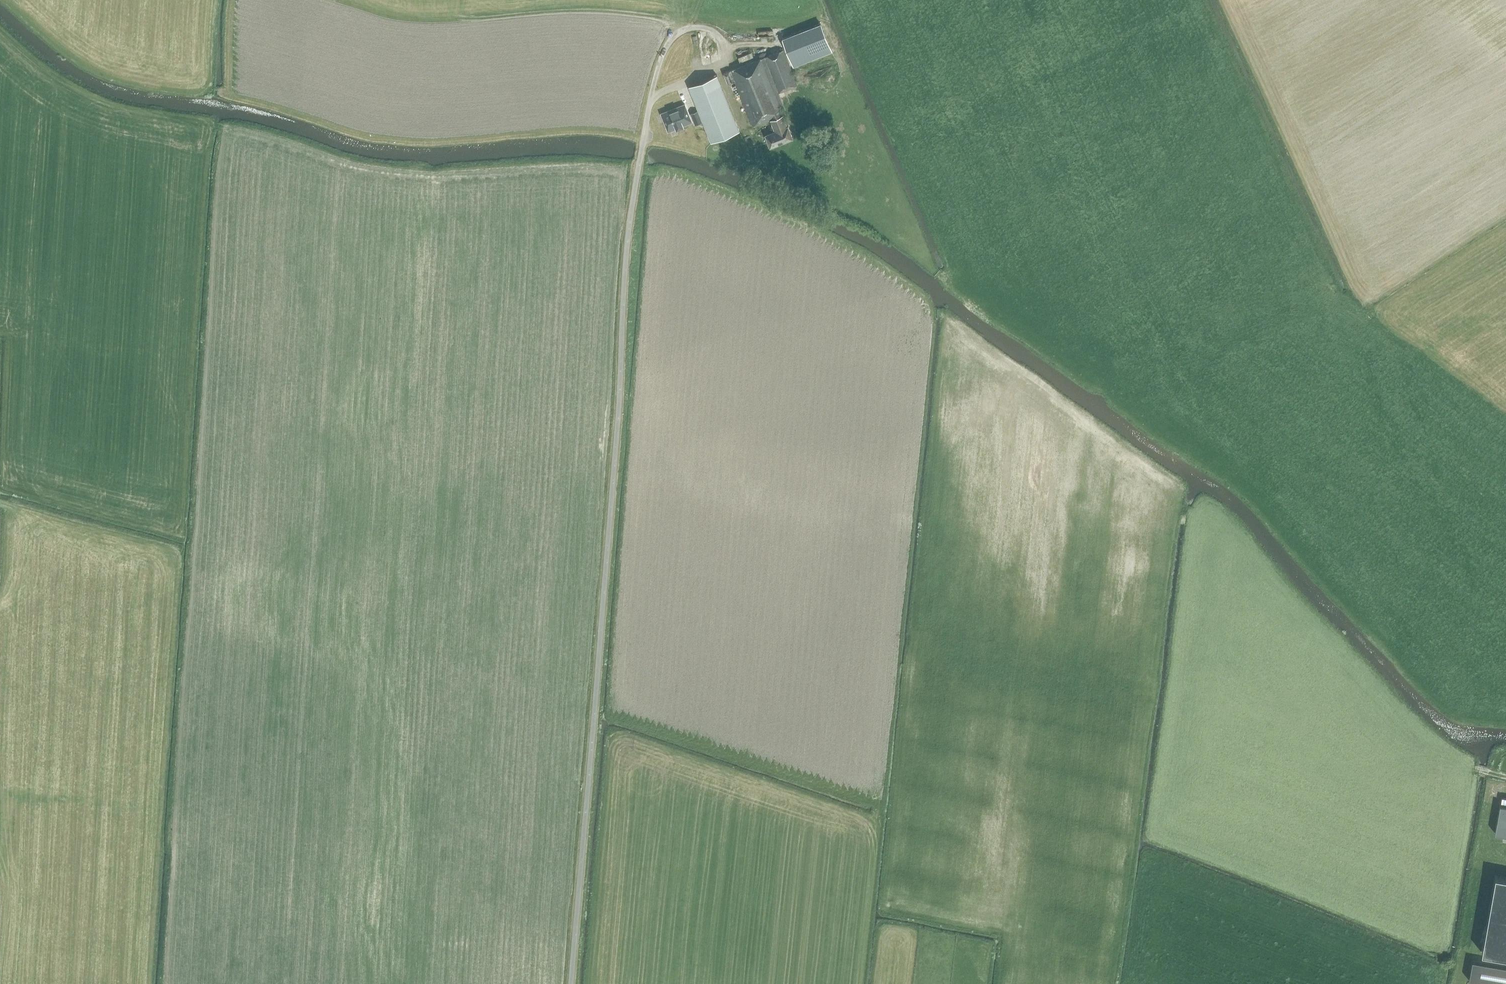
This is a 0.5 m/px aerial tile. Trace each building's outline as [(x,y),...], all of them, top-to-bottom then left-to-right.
[(820,24),(783,38),(794,66),(831,51),(820,24)] [(770,147),(793,138),(788,125),(787,125),(781,110),(784,108),(778,93),(797,86),(783,50),(723,73),(728,84),(736,81),(753,126),(770,119),(775,131),(765,135),(770,147)] [(717,75),(689,86),(711,141),(739,130),(717,75)] [(684,105),(661,114),(668,131),(676,127),(676,129),(677,128),(676,127),(682,125),(683,126),(683,125),(691,121),(684,105)] [(1500,805),(1495,834),(1505,836),(1505,806),(1500,805)] [(1505,957),(1505,878),(1495,876),(1481,952),(1505,957)] [(1468,981),(1488,983),(1505,983),(1505,967),(1472,961),(1468,981)]
